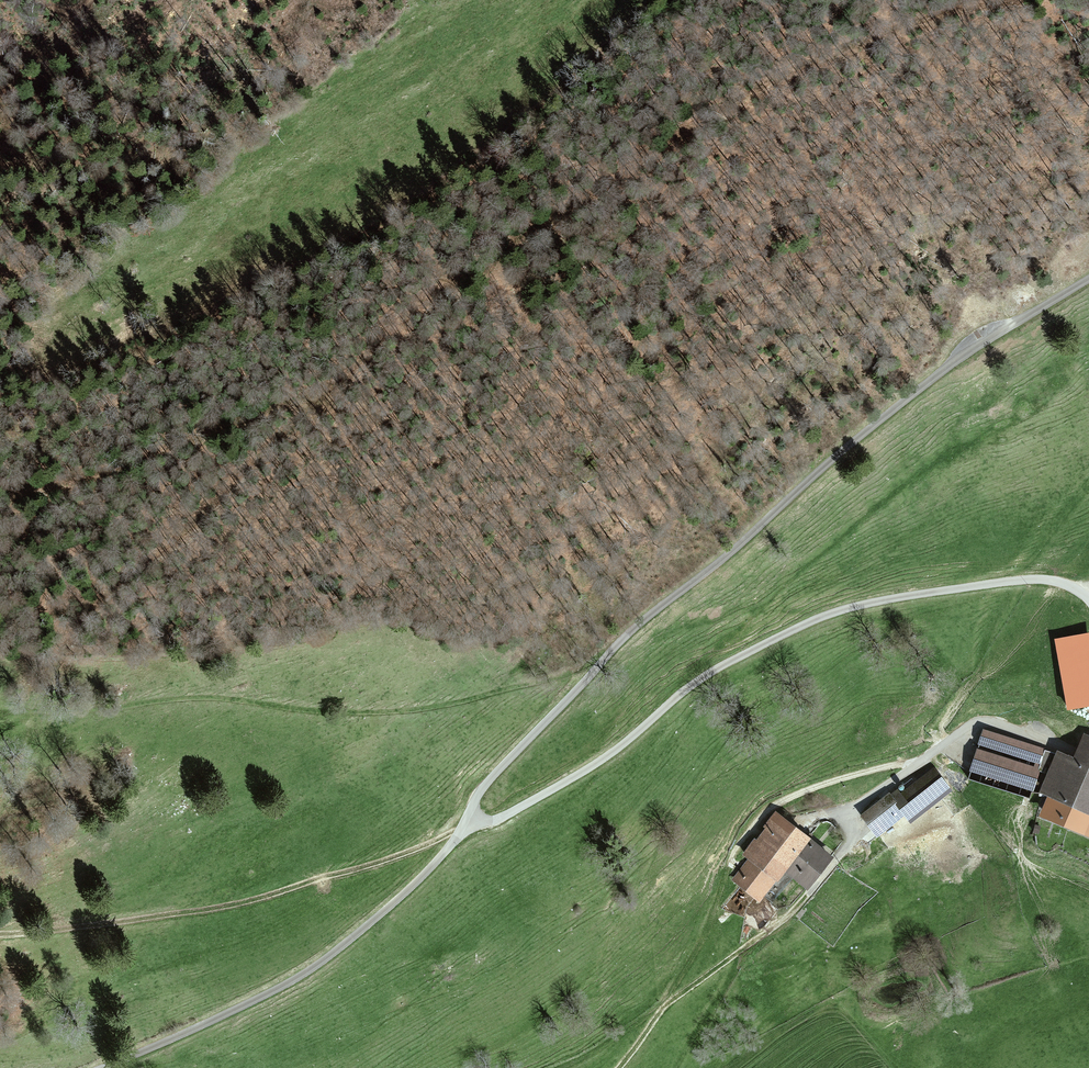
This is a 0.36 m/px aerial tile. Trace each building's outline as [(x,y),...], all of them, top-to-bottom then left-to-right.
[(1088,707),(1088,633),(1054,639),(1067,711),(1088,707)] [(1045,749),(983,729),(968,779),(1029,798),(1045,749)] [(1039,792),(1049,796),(1040,816),(1088,838),(1088,736),(1084,733),(1073,758),(1057,751),(1039,792)] [(905,817),(910,823),(952,791),(934,768),(901,793),(898,789),(891,795),(889,793),(860,816),(878,838),(905,817)] [(786,874),(807,891),(834,858),(776,812),(764,827),(766,828),(757,840),(754,838),(741,855),(747,860),(730,880),(759,904),(776,882),(778,884),(786,874)]
